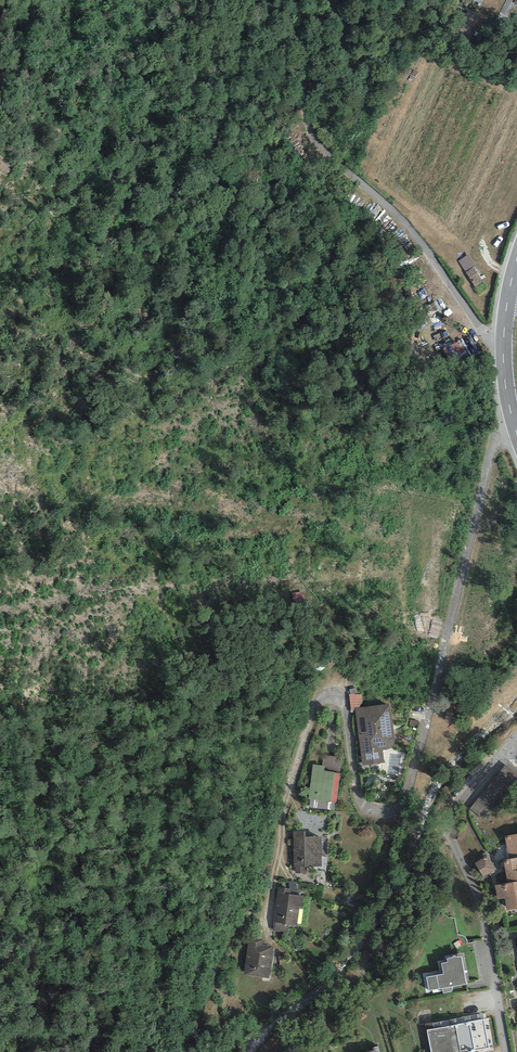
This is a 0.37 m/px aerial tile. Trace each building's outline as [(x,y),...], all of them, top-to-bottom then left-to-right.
[(516,3),(514,2),(515,0),(508,0),(500,13),(508,17),(516,3)] [(473,284),(484,279),(470,252),(459,258),(473,284)] [(362,707),(362,694),(349,694),(351,710),(355,710),(354,708),(362,707)] [(355,710),(363,765),(385,763),(383,750),(387,750),(389,749),(392,748),(393,746),(394,743),(395,740),(395,738),(390,704),(362,707),(354,708),(355,710)] [(339,773),(341,758),(323,755),(322,765),(325,766),(324,771),(339,773)] [(313,764),(308,800),(310,800),(335,803),(337,804),(341,773),(339,773),(324,771),(325,766),(322,765),(313,764)] [(501,770),(469,805),(483,818),(515,783),(501,770)] [(309,808),(334,811),(335,803),(310,800),(309,808)] [(306,867),(322,866),(321,837),(305,837),(305,832),(294,833),(294,867),(296,866),(296,873),(306,873),(306,867)] [(504,836),(509,859),(516,858),(516,834),(504,836)] [(496,870),(487,855),(475,863),(484,877),(496,870)] [(509,859),(503,860),(507,883),(516,881),(516,858),(509,859)] [(507,883),(495,885),(497,900),(505,898),(507,910),(516,908),(516,881),(507,883)] [(296,882),(289,882),(290,889),(292,889),(291,894),(299,895),(299,891),(297,891),(296,882)] [(272,930),(288,933),(289,925),(297,926),(299,908),(302,908),(304,896),(299,895),(291,894),(292,889),(290,889),(278,887),(272,930)] [(263,939),(249,937),(244,974),(269,978),(273,946),(263,945),(263,939)] [(456,956),(452,957),(453,958),(447,959),(448,962),(442,963),(444,974),(427,977),(429,991),(442,989),(452,987),(467,984),(462,956),(456,957),(456,956)] [(423,1049),(429,1048),(426,1025),(484,1017),(484,1013),(419,1021),(423,1049)] [(427,1030),(431,1051),(468,1051),(476,1051),(475,1050),(489,1048),(484,1019),(453,1025),(453,1026),(427,1030)]
